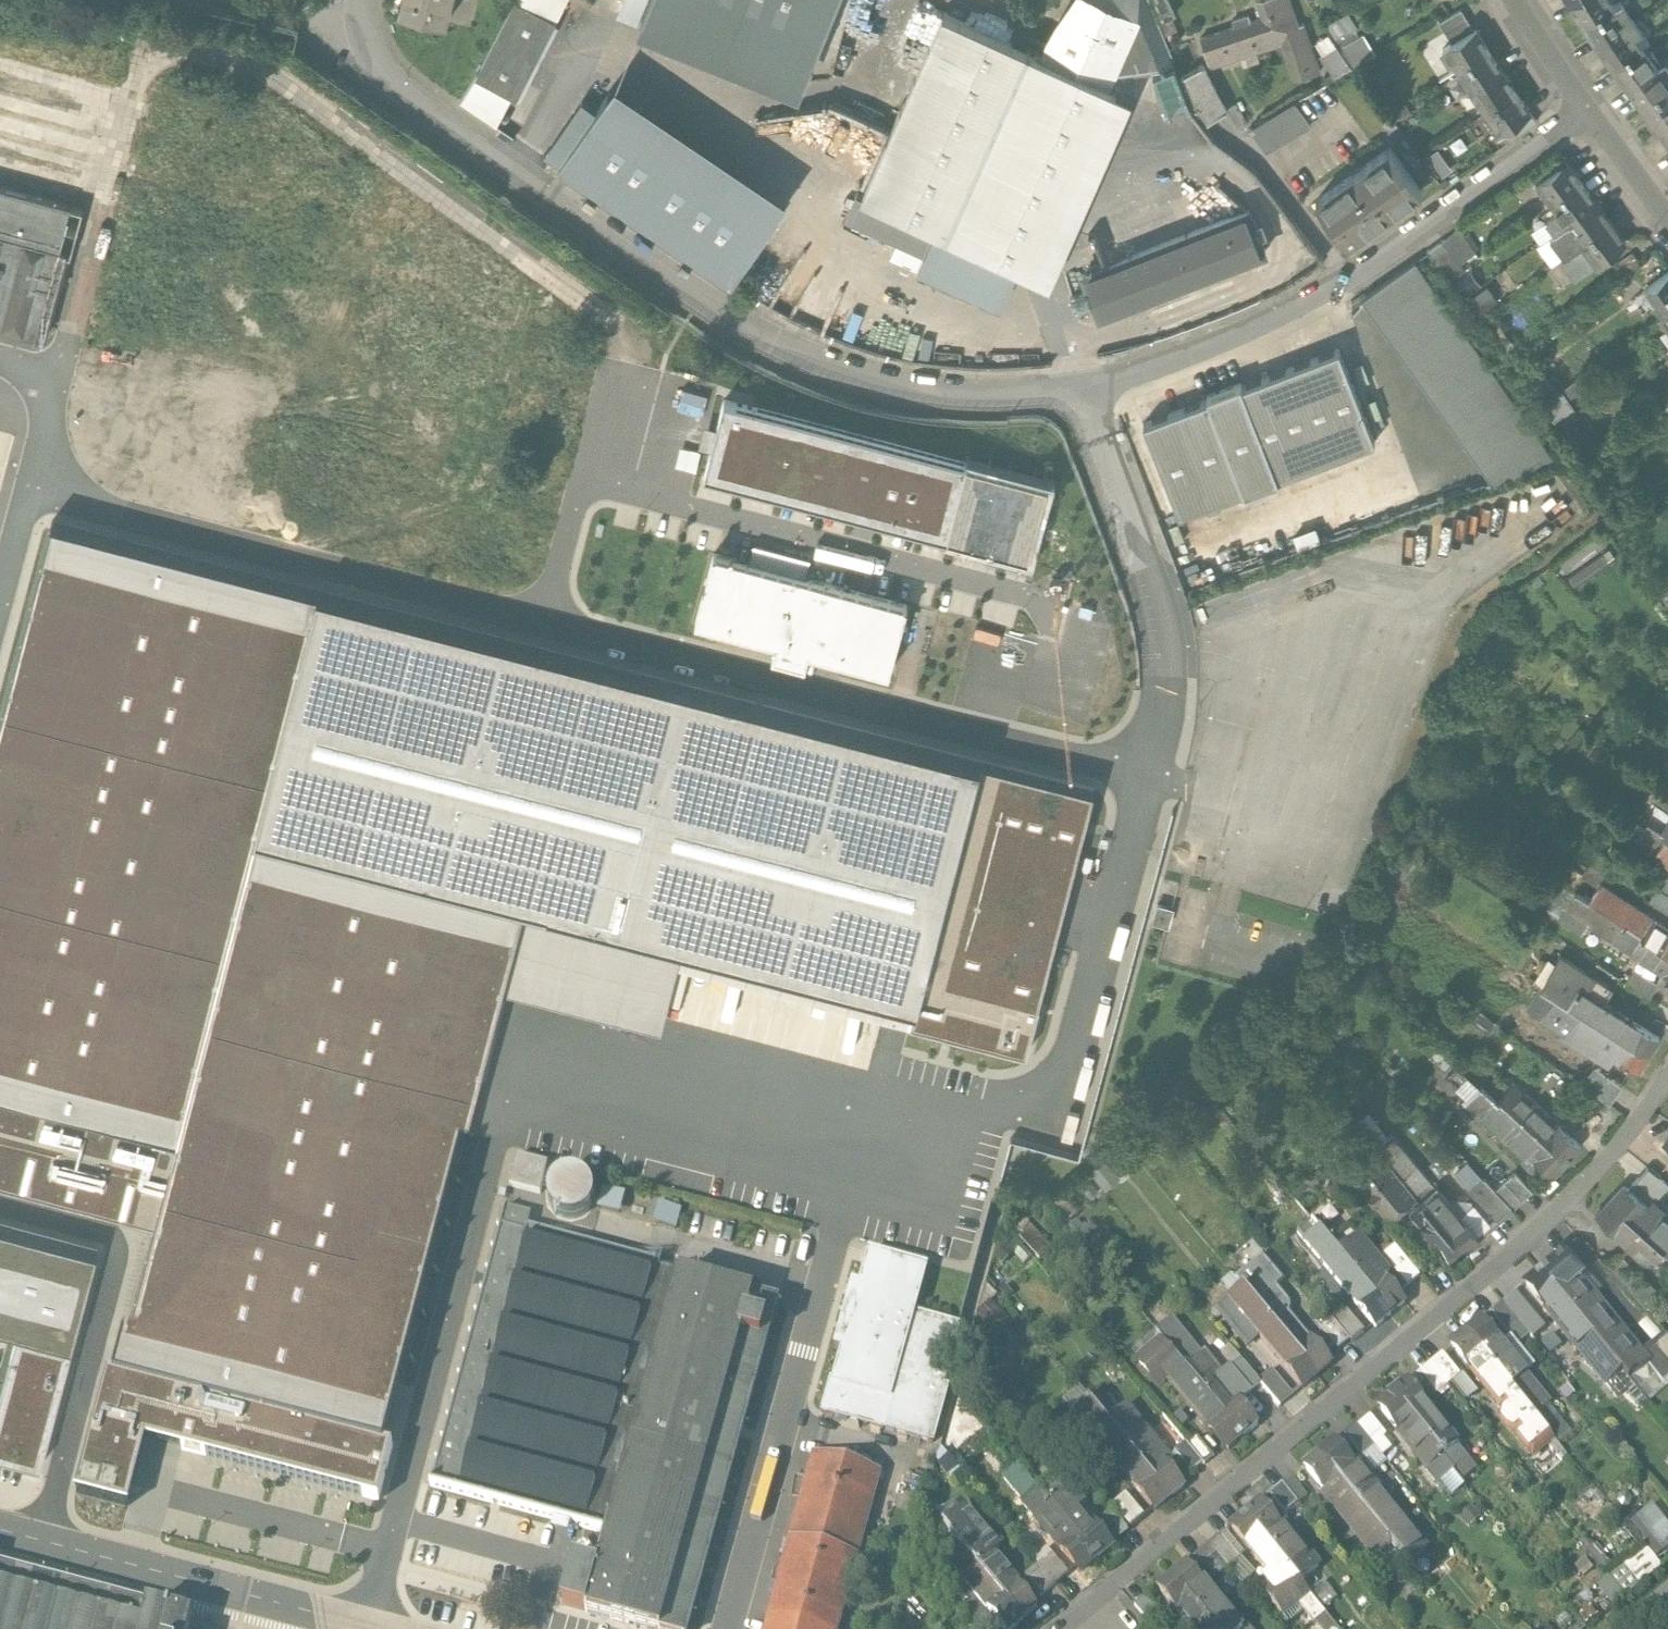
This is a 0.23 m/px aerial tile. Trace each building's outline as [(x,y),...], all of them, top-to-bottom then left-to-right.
[(399,15),(446,26),(452,0),(402,0),(399,15)] [(516,101),(556,22),(544,16),(547,8),(529,0),(515,0),(476,80),(509,97),(516,101)] [(547,8),(544,16),(556,22),(567,0),(529,0),(547,8)] [(636,24),(645,0),(624,0),(617,16),(636,24)] [(636,30),(804,93),(838,0),(648,0),(636,30)] [(1045,60),(1110,88),(1117,72),(1175,66),(1148,0),(1079,0),(1063,23),(1045,60)] [(1165,20),(1174,16),(1167,0),(1156,0),(1165,20)] [(1200,41),(1209,70),(1283,45),(1296,83),(1320,76),(1303,25),(1298,27),(1289,0),(1264,0),(1256,2),(1262,20),(1250,24),(1249,18),(1238,21),(1240,28),(1200,41)] [(1584,25),(1613,5),(1609,0),(1575,0),(1570,3),(1584,25)] [(1584,25),(1598,45),(1633,20),(1619,1),(1613,5),(1584,25)] [(1438,23),(1451,45),(1473,31),(1460,10),(1438,23)] [(1356,28),(1347,12),(1326,25),(1335,41),(1356,28)] [(862,198),(860,203),(1016,271),(1049,286),(1131,98),(1110,88),(1045,60),(943,14),(862,198)] [(1648,40),(1633,20),(1598,45),(1612,67),(1640,46),(1648,40)] [(1453,60),(1459,70),(1488,52),(1474,30),(1473,31),(1451,45),(1442,50),(1449,62),(1453,60)] [(1336,78),(1351,68),(1328,35),(1314,44),(1336,78)] [(1374,58),(1362,37),(1343,48),(1355,69),(1374,58)] [(1612,67),(1627,86),(1651,69),(1645,60),(1649,58),(1640,46),(1612,67)] [(1501,73),(1488,52),(1459,70),(1465,79),(1461,81),(1469,94),(1501,73)] [(1651,69),(1627,86),(1642,106),(1667,87),(1667,83),(1661,73),(1667,69),(1667,65),(1664,59),(1651,69)] [(1397,80),(1388,65),(1370,76),(1379,91),(1397,80)] [(1226,112),(1203,68),(1181,78),(1195,111),(1205,127),(1226,112)] [(1479,103),(1486,113),(1515,93),(1501,73),(1469,94),(1476,105),(1479,103)] [(457,102),(493,127),(509,97),(476,80),(457,102)] [(616,83),(559,166),(732,285),(789,202),(616,83)] [(1642,106),(1650,117),(1645,121),(1651,130),(1667,117),(1667,87),(1642,106)] [(1529,114),(1515,93),(1486,113),(1494,124),(1491,126),(1498,137),(1500,135),(1529,114)] [(1412,115),(1405,103),(1395,110),(1402,121),(1412,115)] [(1310,127),(1294,106),(1249,132),(1265,153),(1310,127)] [(1536,123),(1529,114),(1500,135),(1506,144),(1536,123)] [(1651,130),(1657,137),(1663,134),(1667,141),(1667,117),(1651,130)] [(1420,193),(1390,150),(1315,204),(1346,247),(1420,193)] [(1452,172),(1437,151),(1427,158),(1442,179),(1452,172)] [(1544,192),(1552,203),(1580,183),(1565,163),(1534,186),(1541,195),(1544,192)] [(1595,203),(1580,183),(1552,203),(1559,212),(1546,221),(1554,233),(1595,203)] [(58,249),(69,205),(0,186),(0,233),(58,249)] [(1000,308),(1016,271),(860,203),(862,198),(856,196),(845,221),(923,256),(917,271),(1000,308)] [(1609,223),(1595,203),(1554,233),(1537,246),(1552,265),(1563,256),(1609,223)] [(1248,210),(1082,273),(1089,289),(1070,297),(1074,308),(1093,301),(1099,317),(1265,254),(1248,210)] [(1625,243),(1609,223),(1563,256),(1578,277),(1625,243)] [(1458,231),(1442,244),(1458,267),(1459,266),(1475,255),(1458,231)] [(45,337),(68,252),(58,249),(0,233),(0,324),(45,337)] [(1459,266),(1458,267),(1442,244),(1427,255),(1451,287),(1466,275),(1459,266)] [(1414,265),(1362,303),(1492,486),(1555,462),(1414,265)] [(1481,285),(1472,273),(1453,286),(1463,298),(1481,285)] [(1663,314),(1667,311),(1667,273),(1642,292),(1654,308),(1657,306),(1663,314)] [(1498,300),(1487,285),(1466,300),(1477,316),(1498,300)] [(1512,347),(1491,318),(1481,325),(1502,354),(1512,347)] [(1207,403),(1142,428),(1179,522),(1243,497),(1244,500),(1278,487),(1277,484),(1375,447),(1338,353),(1241,390),(1240,387),(1206,400),(1207,403)] [(1523,355),(1509,366),(1539,406),(1555,395),(1536,369),(1534,370),(1523,355)] [(1576,379),(1555,395),(1539,406),(1557,430),(1576,416),(1566,403),(1583,389),(1576,379)] [(724,399),(704,474),(948,537),(967,462),(724,399)] [(176,1136),(155,1220),(114,1374),(114,1377),(384,1447),(385,1444),(525,903),(914,1004),(917,1005),(981,761),(52,520),(0,720),(0,1090),(176,1136)] [(1606,545),(1598,533),(1557,563),(1566,574),(1568,572),(1575,581),(1609,556),(1603,547),(1606,545)] [(713,553),(695,621),(776,642),(772,655),(805,664),(809,651),(889,672),(907,605),(713,553)] [(910,1022),(1027,1052),(1040,1003),(1039,1003),(1053,948),(969,927),(994,832),(1076,854),(1094,790),(981,761),(917,1005),(914,1004),(910,1022)] [(1658,804),(1667,810),(1667,788),(1658,804)] [(1619,834),(1653,855),(1664,838),(1630,817),(1619,834)] [(1664,838),(1653,855),(1667,865),(1667,841),(1665,839),(1664,838)] [(1657,891),(1667,897),(1667,879),(1666,877),(1657,891)] [(1589,904),(1667,953),(1667,931),(1599,888),(1589,904)] [(1589,904),(1566,890),(1550,913),(1582,934),(1587,925),(1667,976),(1667,953),(1589,904)] [(1657,891),(1650,902),(1667,913),(1667,897),(1657,891)] [(1156,904),(1151,923),(1168,927),(1174,909),(1156,904)] [(1541,987),(1542,987),(1648,1055),(1659,1038),(1600,1001),(1609,988),(1560,957),(1541,987)] [(1633,970),(1626,981),(1650,996),(1657,985),(1633,970)] [(1638,1070),(1648,1055),(1542,987),(1528,1008),(1610,1060),(1614,1055),(1638,1070)] [(1552,1175),(1565,1161),(1497,1098),(1470,1075),(1438,1048),(1430,1056),(1470,1094),(1464,1100),(1527,1158),(1530,1154),(1552,1175)] [(1470,1075),(1497,1098),(1565,1161),(1578,1146),(1511,1082),(1509,1085),(1482,1061),(1470,1075)] [(1619,1085),(1596,1069),(1583,1086),(1606,1103),(1619,1085)] [(155,1220),(176,1136),(0,1090),(0,1181),(155,1220)] [(1347,1114),(1375,1146),(1390,1134),(1363,1103),(1347,1114)] [(1464,1252),(1492,1229),(1468,1200),(1454,1197),(1448,1203),(1390,1134),(1375,1146),(1464,1252)] [(1315,1141),(1309,1136),(1304,1142),(1310,1147),(1315,1141)] [(1111,1153),(1119,1161),(1129,1153),(1121,1144),(1111,1153)] [(1411,1205),(1422,1218),(1415,1224),(1448,1265),(1464,1252),(1375,1146),(1347,1169),(1390,1221),(1411,1205)] [(548,1164),(517,1156),(510,1186),(540,1194),(548,1164)] [(1120,1177),(1104,1158),(1089,1171),(1105,1190),(1120,1177)] [(1474,1197),(1497,1221),(1512,1209),(1530,1191),(1512,1173),(1493,1190),(1473,1169),(1460,1180),(1474,1197)] [(1646,1169),(1634,1181),(1655,1200),(1667,1186),(1646,1169)] [(559,1216),(569,1219),(579,1218),(588,1212),(593,1203),(594,1193),(591,1183),(583,1176),(573,1172),(563,1174),(554,1179),(549,1188),(547,1199),(551,1209),(559,1216)] [(1658,1213),(1655,1217),(1623,1188),(1610,1202),(1667,1257),(1667,1222),(1658,1213)] [(675,1226),(680,1207),(657,1202),(653,1221),(675,1226)] [(1610,1202),(1596,1216),(1619,1237),(1616,1241),(1623,1247),(1620,1250),(1639,1267),(1647,1267),(1655,1258),(1667,1271),(1667,1257),(1610,1202)] [(679,1270),(527,1230),(531,1213),(507,1207),(432,1484),(609,1531),(678,1274),(679,1270)] [(1376,1325),(1390,1314),(1319,1228),(1313,1221),(1299,1232),(1327,1266),(1317,1275),(1329,1291),(1340,1282),(1376,1325)] [(1324,1224),(1319,1228),(1390,1314),(1405,1302),(1385,1278),(1389,1274),(1350,1227),(1336,1238),(1324,1224)] [(18,1330),(73,1345),(98,1251),(0,1225),(0,1326),(18,1330)] [(1016,1255),(1006,1245),(994,1256),(1004,1266),(1016,1255)] [(1395,1245),(1383,1255),(1408,1285),(1420,1275),(1395,1245)] [(1539,1268),(1632,1380),(1647,1398),(1666,1382),(1662,1377),(1646,1359),(1647,1358),(1640,1350),(1641,1349),(1580,1275),(1586,1270),(1566,1245),(1539,1268)] [(948,1387),(943,1385),(960,1325),(913,1312),(926,1266),(869,1251),(860,1284),(852,1282),(835,1345),(843,1347),(834,1381),(832,1380),(823,1412),(933,1442),(948,1387)] [(1317,1375),(1332,1363),(1283,1304),(1289,1299),(1278,1286),(1284,1280),(1264,1255),(1237,1278),(1243,1286),(1317,1375)] [(1656,1298),(1616,1258),(1605,1269),(1644,1310),(1656,1298)] [(1617,1393),(1632,1380),(1539,1268),(1525,1281),(1617,1393)] [(678,1274),(609,1531),(598,1567),(575,1561),(564,1604),(587,1610),(586,1611),(652,1628),(688,1628),(706,1560),(717,1563),(739,1482),(729,1479),(740,1438),(751,1441),(786,1314),(775,1311),(777,1301),(678,1274)] [(1303,1388),(1318,1376),(1317,1375),(1243,1286),(1216,1309),(1247,1346),(1259,1335),(1303,1388)] [(1514,1289),(1490,1309),(1505,1328),(1507,1327),(1518,1340),(1529,1331),(1532,1335),(1544,1325),(1514,1289)] [(1008,1320),(993,1302),(978,1315),(993,1333),(1008,1320)] [(1346,1310),(1333,1320),(1349,1339),(1351,1342),(1364,1331),(1346,1310)] [(1338,1348),(1349,1339),(1333,1320),(1327,1313),(1316,1322),(1338,1348)] [(1479,1318),(1465,1330),(1552,1433),(1557,1440),(1570,1429),(1547,1402),(1548,1401),(1523,1371),(1532,1363),(1507,1333),(1498,1340),(1479,1318)] [(1172,1319),(1156,1331),(1243,1436),(1258,1425),(1240,1402),(1252,1391),(1251,1391),(1261,1382),(1260,1382),(1230,1345),(1219,1353),(1231,1367),(1219,1377),(1172,1319)] [(1641,1349),(1640,1350),(1647,1358),(1646,1359),(1662,1377),(1667,1372),(1667,1333),(1664,1329),(1641,1349)] [(18,1330),(0,1398),(0,1454),(41,1464),(73,1345),(18,1330)] [(1534,1449),(1552,1433),(1465,1330),(1450,1343),(1505,1408),(1502,1416),(1507,1422),(1513,1425),(1534,1449)] [(1244,1437),(1243,1436),(1156,1331),(1132,1352),(1156,1381),(1166,1373),(1229,1449),(1244,1437)] [(1458,1372),(1441,1352),(1418,1372),(1435,1392),(1458,1372)] [(1273,1370),(1260,1382),(1261,1382),(1280,1405),(1293,1395),(1273,1370)] [(107,1372),(76,1493),(129,1507),(146,1441),(379,1502),(393,1446),(385,1444),(384,1447),(114,1377),(114,1374),(107,1372)] [(1406,1379),(1392,1391),(1453,1465),(1462,1475),(1474,1465),(1456,1443),(1457,1441),(1406,1379)] [(1155,1510),(1170,1497),(1090,1402),(1078,1388),(1063,1400),(1155,1510)] [(990,1432),(956,1390),(940,1447),(957,1467),(990,1432)] [(1450,1467),(1453,1465),(1392,1391),(1377,1404),(1428,1465),(1426,1467),(1448,1493),(1462,1482),(1450,1467)] [(1100,1393),(1090,1402),(1170,1497),(1184,1485),(1165,1463),(1171,1458),(1128,1406),(1117,1414),(1100,1393)] [(1190,1423),(1180,1412),(1173,1418),(1183,1429),(1190,1423)] [(1369,1413),(1345,1433),(1376,1469),(1388,1460),(1383,1454),(1391,1446),(1383,1437),(1386,1433),(1369,1413)] [(1188,1445),(1187,1443),(1175,1452),(1192,1473),(1204,1463),(1204,1464),(1214,1456),(1199,1437),(1188,1445)] [(1334,1439),(1319,1451),(1320,1452),(1392,1539),(1410,1561),(1412,1560),(1411,1558),(1427,1544),(1357,1459),(1353,1462),(1334,1439)] [(937,1462),(951,1479),(960,1471),(957,1467),(940,1447),(937,1462)] [(1376,1552),(1392,1539),(1320,1452),(1305,1464),(1376,1552)] [(766,1628),(837,1628),(880,1473),(814,1455),(766,1628)] [(1004,1478),(1023,1501),(1038,1488),(1019,1465),(1004,1478)] [(1058,1472),(1038,1488),(1097,1559),(1112,1546),(1084,1513),(1089,1509),(1058,1472)] [(1282,1482),(1270,1492),(1286,1511),(1298,1501),(1299,1502),(1308,1494),(1293,1476),(1284,1484),(1282,1482)] [(1097,1559),(1038,1488),(1023,1501),(1082,1572),(1097,1559)] [(1132,1527),(1145,1517),(1126,1494),(1113,1505),(1132,1527)] [(1260,1501),(1245,1513),(1326,1611),(1340,1601),(1313,1569),(1320,1563),(1284,1521),(1279,1524),(1260,1501)] [(1479,1512),(1469,1502),(1459,1512),(1469,1522),(1479,1512)] [(1642,1542),(1655,1557),(1667,1546),(1667,1524),(1650,1503),(1626,1523),(1642,1542)] [(943,1525),(965,1551),(1023,1621),(1038,1608),(1017,1583),(1016,1584),(1010,1577),(1012,1575),(995,1554),(1000,1549),(965,1507),(943,1525)] [(1129,1530),(1112,1510),(1102,1519),(1119,1538),(1129,1530)] [(1326,1611),(1245,1513),(1231,1525),(1270,1572),(1265,1575),(1273,1586),(1266,1593),(1291,1623),(1305,1611),(1321,1628),(1341,1628),(1326,1611)] [(1256,1573),(1222,1534),(1198,1554),(1216,1576),(1227,1567),(1243,1584),(1256,1573)] [(946,1556),(933,1541),(922,1550),(935,1565),(946,1556)] [(1661,1565),(1655,1557),(1642,1542),(1605,1572),(1624,1595),(1661,1565)] [(1034,1559),(1039,1566),(1056,1585),(1069,1574),(1047,1548),(1034,1559)] [(1023,1621),(965,1551),(949,1562),(1005,1628),(1013,1628),(1023,1621)] [(1172,1574),(1218,1628),(1244,1628),(1187,1562),(1172,1574)] [(1042,1597),(1056,1585),(1039,1566),(1026,1577),(1042,1597)] [(192,1618),(0,1567),(0,1628),(190,1628),(192,1618)] [(1172,1574),(1157,1587),(1192,1628),(1218,1628),(1172,1574)] [(1152,1625),(1163,1615),(1147,1596),(1135,1606),(1152,1625)] [(1581,1615),(1587,1622),(1597,1614),(1591,1607),(1581,1615)] [(1570,1618),(1564,1611),(1554,1618),(1560,1626),(1570,1618)]
